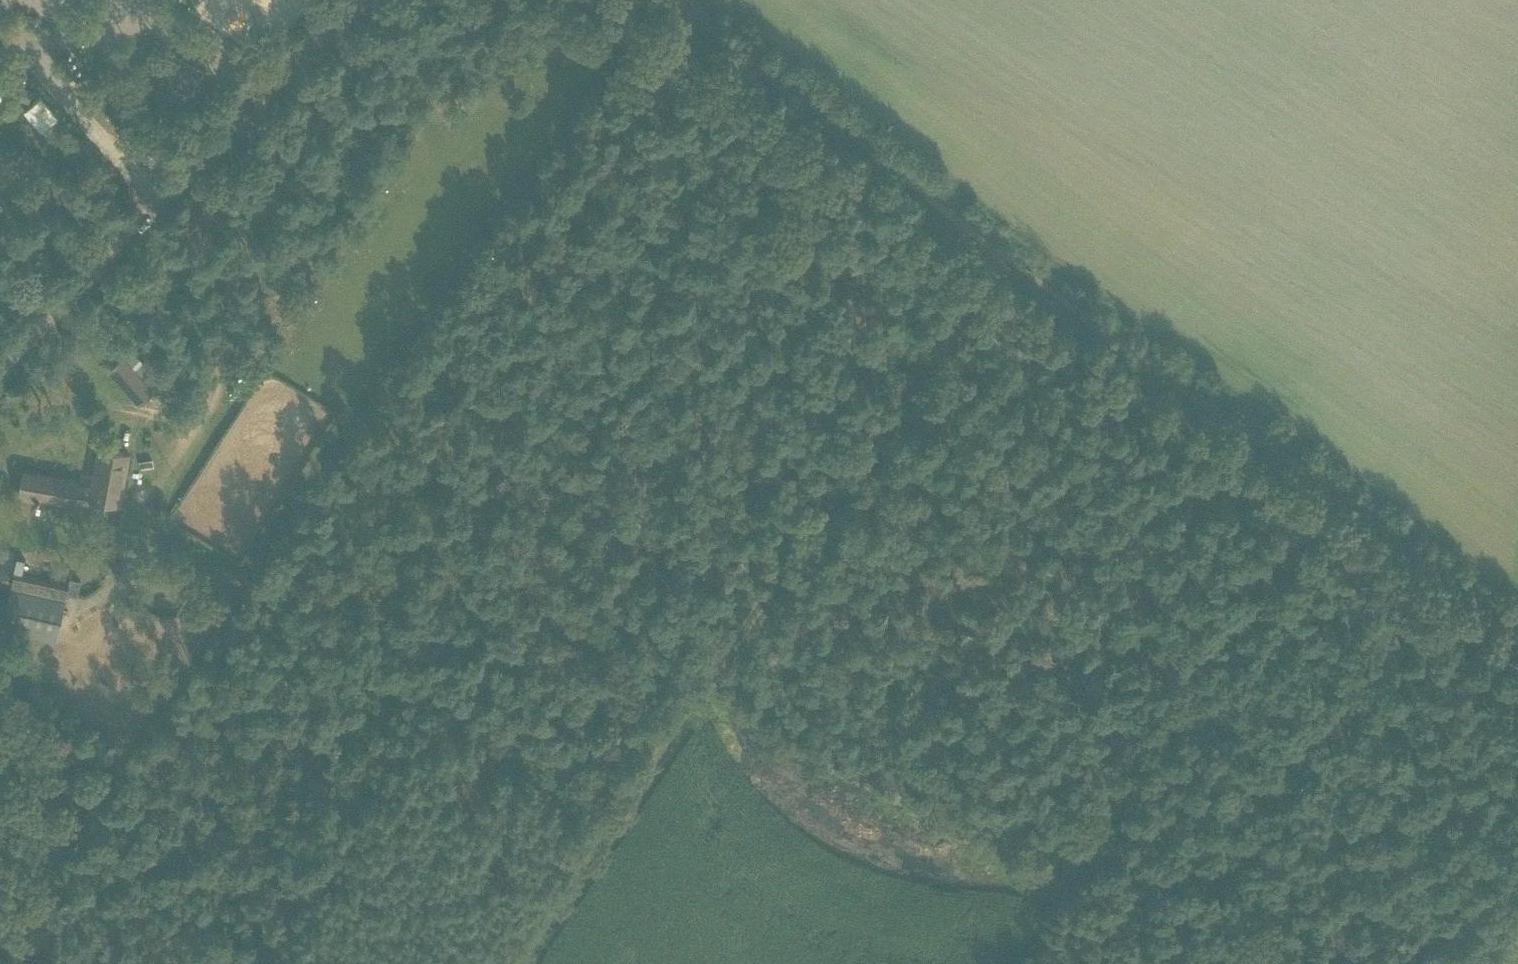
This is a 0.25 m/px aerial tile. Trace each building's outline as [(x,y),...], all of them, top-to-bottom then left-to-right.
[(110,369),(123,384),(138,402),(159,384),(131,350),(110,369)] [(21,500),(41,504),(43,504),(43,503),(76,509),(77,499),(119,507),(129,454),(100,449),(93,485),(23,472),(19,494),(22,494),(21,500)] [(1,629),(55,642),(67,594),(69,585),(15,572),(1,629)] [(69,585),(67,594),(78,597),(82,581),(71,579),(69,585)]
